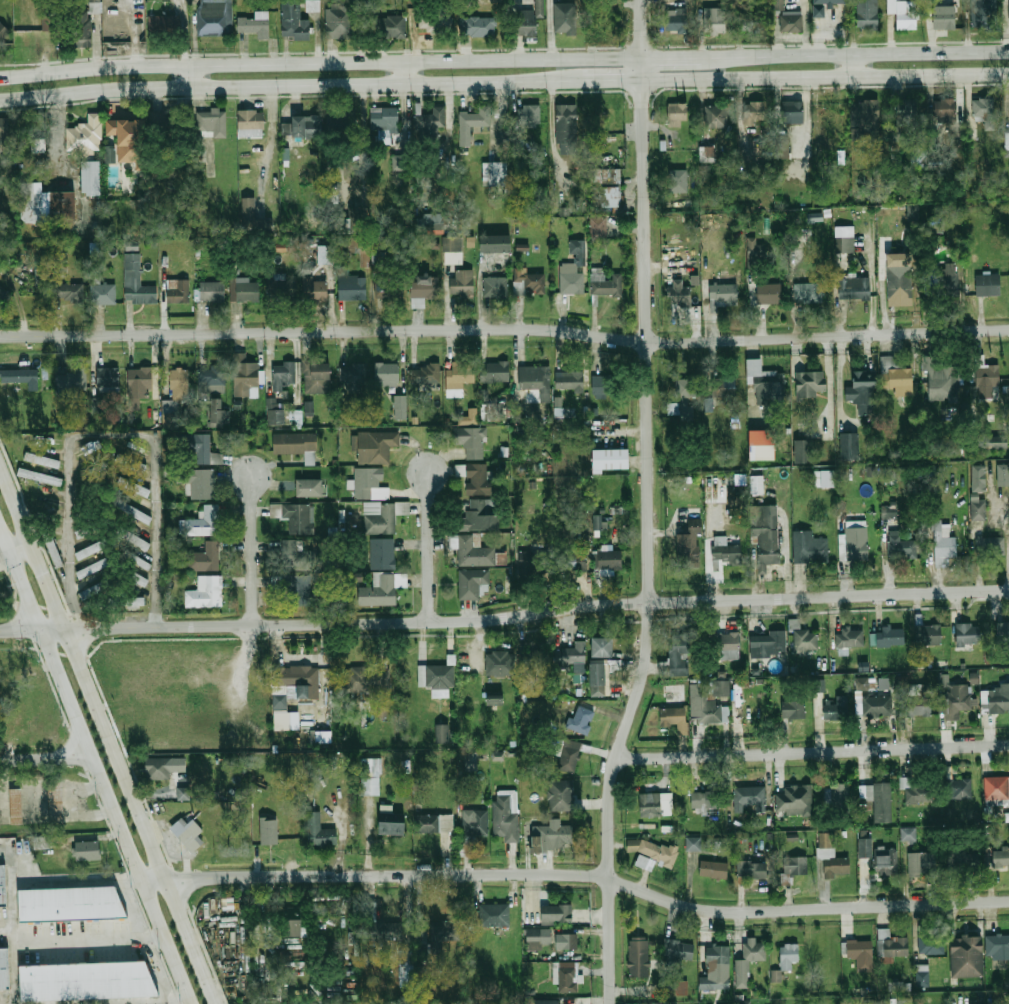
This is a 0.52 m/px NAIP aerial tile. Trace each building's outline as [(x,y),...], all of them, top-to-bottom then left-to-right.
[(232,0),(198,0),(198,36),(232,36),(232,0)] [(300,19),(300,0),(282,0),(282,39),(309,39),(309,19),(300,19)] [(305,12),(305,0),(320,0),(320,12),(305,12)] [(544,16),(544,0),(535,0),(535,10),(516,10),(517,35),(535,35),(535,16),(544,16)] [(784,10),(783,0),(773,0),(773,11),(784,10)] [(878,0),(857,0),(856,29),(878,29),(878,0)] [(918,0),(901,0),(888,0),(888,13),(896,13),(896,30),(918,30),(918,0)] [(971,27),(996,27),(996,0),(971,0),(971,27)] [(576,34),(576,2),(554,2),(554,34),(576,34)] [(811,4),(823,4),(823,16),(811,16),(811,4)] [(326,38),(355,38),(355,6),(326,6),(326,38)] [(932,26),(955,27),(955,8),(933,7),(932,26)] [(665,30),(665,8),(686,8),(686,30),(665,30)] [(439,11),(417,13),(418,26),(425,26),(425,30),(429,30),(429,33),(440,32),(439,11)] [(238,33),(258,33),(258,38),(270,38),(270,12),(255,12),(255,19),(238,19),(238,33)] [(76,47),(91,47),(91,13),(76,13),(76,47)] [(704,13),(704,32),(725,32),(725,13),(704,13)] [(762,32),(762,14),(741,14),(741,32),(762,32)] [(405,15),(378,15),(378,38),(405,38),(405,15)] [(802,31),(802,15),(779,15),(779,31),(802,31)] [(52,17),(42,16),(42,30),(51,30),(52,17)] [(181,36),(181,16),(149,16),(149,36),(181,36)] [(460,16),(460,36),(494,36),(494,16),(460,16)] [(8,43),(8,24),(0,24),(0,43),(8,43)] [(894,99),(894,140),(903,140),(903,126),(917,126),(917,99),(894,99)] [(955,121),(955,99),(933,99),(933,121),(955,121)] [(975,121),(992,121),(992,99),(975,99),(975,121)] [(842,131),(842,100),(821,100),(821,131),(842,131)] [(856,131),(880,131),(880,100),(856,100),(856,131)] [(782,101),(782,123),(803,123),(803,101),(782,101)] [(743,121),(765,121),(765,102),(743,102),(743,121)] [(667,103),(667,126),(686,126),(686,103),(667,103)] [(576,153),(576,104),(557,104),(557,153),(576,153)] [(727,105),(705,105),(705,128),(727,128),(727,105)] [(438,126),(445,126),(445,106),(433,106),(433,111),(416,111),(416,142),(438,142),(438,126)] [(517,106),(517,126),(540,126),(540,106),(517,106)] [(370,130),(398,130),(398,107),(370,107),(370,130)] [(332,109),(332,131),(356,131),(356,109),(332,109)] [(170,111),(151,113),(154,136),(172,135),(170,111)] [(227,137),(227,111),(198,111),(198,137),(227,137)] [(239,111),(239,131),(266,131),(266,111),(239,111)] [(491,128),(491,111),(458,111),(458,161),(472,161),(472,127),(491,128)] [(67,149),(74,149),(74,156),(101,156),(101,114),(88,114),(88,125),(67,125),(67,149)] [(293,115),(293,137),(322,137),(323,116),(293,115)] [(10,116),(0,116),(0,135),(10,135),(10,116)] [(148,120),(107,120),(107,135),(119,135),(119,162),(148,162),(148,120)] [(778,157),(788,157),(787,136),(778,136),(778,157)] [(105,163),(114,163),(114,145),(105,145),(105,163)] [(714,146),(699,147),(699,162),(715,162),(714,146)] [(392,170),(404,170),(403,155),(392,156),(392,170)] [(102,197),(102,162),(84,162),(84,197),(102,197)] [(508,162),(483,162),(483,185),(508,185),(508,162)] [(590,209),(620,209),(620,168),(590,168),(590,209)] [(688,169),(669,169),(669,192),(688,192),(688,169)] [(22,183),(22,223),(77,223),(77,192),(43,192),(43,183),(22,183)] [(255,197),(241,198),(242,231),(273,230),(273,218),(255,219),(255,197)] [(416,230),(444,229),(443,214),(416,214),(416,230)] [(350,233),(350,216),(329,216),(329,233),(350,233)] [(590,241),(606,241),(606,217),(590,217),(590,241)] [(854,253),(853,226),(834,227),(835,253),(854,253)] [(462,252),(462,235),(442,235),(442,252),(462,252)] [(509,253),(509,236),(478,236),(478,253),(509,253)] [(317,246),(318,264),(333,263),(332,245),(317,246)] [(141,286),(141,254),(126,254),(126,304),(159,304),(159,286),(141,286)] [(560,294),(584,294),(584,272),(578,272),(578,262),(560,262),(560,294)] [(912,264),(888,264),(888,298),(912,298),(912,264)] [(927,297),(957,297),(957,265),(927,265),(927,297)] [(51,269),(35,269),(35,291),(51,291),(51,269)] [(366,300),(366,275),(347,275),(347,269),(339,269),(339,300),(366,300)] [(455,278),(449,278),(449,296),(474,296),(474,269),(455,269),(455,278)] [(591,275),(591,295),(622,295),(622,273),(611,273),(611,275),(591,275)] [(545,274),(513,274),(513,295),(545,295),(545,274)] [(268,275),(268,300),(298,300),(298,279),(287,279),(287,275),(268,275)] [(999,295),(999,275),(976,275),(976,295),(999,295)] [(439,276),(411,276),(411,298),(439,298),(439,276)] [(376,299),(403,299),(403,277),(376,277),(376,299)] [(870,277),(838,277),(838,300),(870,300),(870,277)] [(507,298),(507,278),(483,278),(483,298),(507,298)] [(304,279),(304,301),(329,301),(329,279),(304,279)] [(225,302),(225,282),(201,282),(201,302),(225,302)] [(260,282),(236,282),(236,301),(260,301),(260,282)] [(167,283),(167,303),(189,303),(189,283),(167,283)] [(823,283),(794,283),(794,301),(823,301),(823,283)] [(85,284),(55,284),(55,303),(85,303),(85,284)] [(117,284),(91,284),(91,304),(117,304),(117,284)] [(737,306),(737,284),(709,285),(709,307),(737,306)] [(757,284),(757,304),(781,304),(781,284),(757,284)] [(9,291),(0,286),(0,305),(9,291)] [(669,286),(669,306),(691,306),(691,286),(669,286)] [(913,389),(913,368),(896,368),(896,355),(880,355),(880,389),(913,389)] [(746,360),(747,377),(754,377),(755,399),(785,398),(785,371),(761,372),(761,359),(746,360)] [(235,361),(235,387),(260,387),(260,361),(235,361)] [(296,386),(296,361),(274,361),(274,386),(296,386)] [(304,393),(333,393),(333,361),(304,361),(304,393)] [(464,388),(464,383),(474,383),(474,361),(447,361),(447,388),(464,388)] [(398,386),(398,362),(376,362),(376,386),(398,386)] [(509,362),(480,362),(480,382),(509,382),(509,362)] [(342,363),(342,391),(367,391),(367,363),(342,363)] [(411,365),(411,384),(440,384),(440,365),(411,365)] [(999,365),(975,365),(975,387),(999,387),(999,365)] [(198,366),(198,392),(226,392),(226,366),(198,366)] [(518,389),(540,389),(540,402),(550,402),(550,366),(518,366),(518,389)] [(877,410),(860,410),(860,399),(856,399),(856,395),(848,395),(848,382),(856,382),(856,366),(877,366),(877,410)] [(38,385),(38,367),(0,367),(0,385),(38,385)] [(98,390),(120,390),(120,368),(98,368),(98,390)] [(171,400),(162,400),(163,428),(179,428),(178,400),(189,399),(189,368),(171,369),(171,400)] [(87,369),(55,369),(56,390),(68,390),(68,395),(87,394),(87,369)] [(129,369),(129,393),(153,393),(153,369),(129,369)] [(960,369),(928,369),(928,386),(943,386),(943,398),(960,398),(960,369)] [(584,372),(556,372),(556,393),(584,393),(584,372)] [(817,398),(817,391),(825,391),(825,372),(796,372),(796,398),(817,398)] [(594,393),(614,393),(614,376),(594,376),(594,393)] [(735,377),(711,377),(711,396),(735,396),(735,377)] [(697,396),(697,379),(677,379),(677,403),(668,404),(668,417),(691,416),(691,396),(697,396)] [(407,395),(393,395),(394,420),(407,419),(407,395)] [(91,397),(90,414),(106,414),(106,397),(91,397)] [(221,410),(221,398),(211,398),(210,422),(228,423),(229,410),(221,410)] [(499,404),(487,404),(487,420),(499,420),(499,404)] [(458,417),(458,425),(477,424),(477,408),(468,408),(468,416),(458,417)] [(269,424),(285,424),(285,410),(269,410),(269,424)] [(277,449),(276,429),(319,427),(320,447),(277,449)] [(453,444),(466,444),(466,459),(485,459),(485,427),(453,427),(453,444)] [(774,460),(774,430),(749,430),(749,460),(774,460)] [(399,431),(359,431),(359,463),(389,463),(389,446),(399,446),(399,431)] [(186,450),(197,451),(197,463),(223,464),(223,454),(211,454),(211,434),(186,433),(186,450)] [(839,433),(840,460),(858,460),(858,433),(839,433)] [(988,436),(987,447),(1006,448),(1006,436),(988,436)] [(81,447),(85,455),(102,448),(98,440),(81,447)] [(795,463),(813,463),(812,440),(794,440),(795,463)] [(591,449),(628,449),(628,468),(601,468),(601,472),(591,472),(591,449)] [(59,468),(61,460),(27,451),(25,459),(59,468)] [(115,460),(143,473),(147,465),(118,452),(115,460)] [(488,464),(456,464),(456,476),(466,476),(466,494),(488,494),(488,464)] [(997,464),(997,486),(1008,486),(1008,464),(997,464)] [(972,492),(986,492),(985,465),(971,465),(972,492)] [(18,475),(61,487),(64,479),(20,467),(18,475)] [(355,467),(355,498),(389,498),(389,486),(383,486),(383,467),(355,467)] [(876,476),(877,468),(867,467),(866,475),(876,476)] [(192,498),(216,498),(216,468),(178,468),(178,482),(192,482),(192,498)] [(894,468),(884,469),(884,479),(895,479),(894,468)] [(834,470),(813,470),(813,487),(834,486),(834,470)] [(90,483),(102,482),(101,471),(88,473),(90,483)] [(299,474),(324,473),(325,492),(300,493),(299,474)] [(147,498),(151,490),(123,475),(119,482),(147,498)] [(750,476),(750,494),(763,493),(763,476),(750,476)] [(44,501),(60,506),(62,499),(46,495),(44,501)] [(113,504),(149,524),(153,517),(117,497),(113,504)] [(498,513),(490,513),(490,499),(468,499),(468,517),(459,517),(458,530),(497,530),(498,513)] [(409,501),(363,502),(364,534),(397,533),(396,514),(410,514),(409,501)] [(985,519),(985,501),(971,501),(971,519),(985,519)] [(204,519),(184,519),(184,534),(219,534),(219,504),(204,504),(204,519)] [(311,534),(311,504),(274,504),(274,517),(287,517),(287,534),(311,534)] [(757,542),(758,565),(778,564),(777,504),(750,505),(751,542),(757,542)] [(897,506),(881,506),(881,517),(896,518),(897,506)] [(591,514),(600,514),(600,521),(605,521),(605,530),(598,530),(598,536),(593,536),(593,530),(591,530),(591,514)] [(699,565),(699,519),(688,519),(688,533),(677,533),(677,565),(699,565)] [(935,562),(956,562),(955,529),(941,529),(942,536),(934,536),(935,562)] [(828,562),(828,537),(812,537),(812,530),(793,530),(793,562),(828,562)] [(888,556),(916,556),(916,540),(900,540),(900,530),(888,530),(888,556)] [(146,549),(149,543),(129,531),(126,538),(146,549)] [(495,547),(480,546),(481,534),(459,534),(458,565),(495,565),(495,547)] [(867,559),(867,534),(839,534),(839,559),(867,559)] [(741,545),(727,545),(727,536),(713,536),(713,563),(741,563),(741,545)] [(76,554),(80,561),(109,544),(106,537),(76,554)] [(1004,537),(976,537),(976,554),(1004,554),(1004,537)] [(63,565),(53,538),(45,541),(56,568),(63,565)] [(370,568),(395,568),(395,548),(405,548),(405,539),(370,539),(370,568)] [(188,552),(188,570),(220,570),(220,540),(205,540),(205,552),(188,552)] [(282,569),(313,569),(313,550),(300,550),(300,540),(282,540),(282,569)] [(558,548),(558,570),(586,570),(586,548),(558,548)] [(124,556),(146,569),(150,563),(127,550),(124,556)] [(620,568),(620,550),(597,550),(597,568),(620,568)] [(521,551),(521,571),(551,571),(551,551),(521,551)] [(76,573),(80,580),(110,564),(106,557),(76,573)] [(460,569),(460,599),(480,599),(480,583),(491,583),(491,569),(460,569)] [(150,580),(131,570),(127,577),(146,588),(150,580)] [(398,605),(398,586),(406,586),(406,572),(378,573),(378,585),(358,586),(359,606),(398,605)] [(186,589),(186,606),(223,606),(223,575),(198,575),(198,589),(186,589)] [(315,575),(284,575),(284,605),(315,605),(315,575)] [(110,577),(81,593),(86,602),(115,586),(110,577)] [(123,606),(147,606),(147,597),(123,597),(123,606)] [(1006,617),(1008,617),(1008,642),(994,642),(994,622),(1006,622),(1006,617)] [(979,623),(955,623),(955,645),(979,645),(979,623)] [(878,626),(878,646),(903,646),(903,626),(878,626)] [(914,644),(940,644),(940,626),(914,626),(914,644)] [(838,648),(864,648),(864,628),(838,628),(838,648)] [(793,629),(793,651),(818,651),(818,629),(793,629)] [(750,631),(750,654),(785,654),(785,631),(750,631)] [(595,652),(595,632),(616,632),(616,652),(595,652)] [(738,632),(710,632),(710,660),(738,660),(738,632)] [(584,640),(575,640),(575,649),(555,649),(555,668),(584,668),(584,640)] [(521,651),(521,670),(549,669),(548,643),(538,643),(538,650),(521,651)] [(688,675),(688,645),(669,645),(669,661),(658,661),(658,675),(688,675)] [(487,675),(515,675),(515,649),(486,650),(487,675)] [(589,663),(589,687),(606,687),(606,663),(589,663)] [(307,687),(306,697),(319,697),(320,665),(273,665),(273,687),(307,687)] [(433,696),(450,696),(450,687),(455,687),(455,665),(419,665),(419,686),(433,686),(433,696)] [(345,692),(390,692),(390,667),(345,667),(345,692)] [(869,678),(855,677),(855,690),(869,690),(869,678)] [(888,677),(878,678),(878,689),(889,689),(888,677)] [(815,692),(825,692),(824,679),(814,680),(815,692)] [(692,722),(723,722),(722,695),(729,695),(729,680),(714,681),(714,693),(692,694),(692,722)] [(905,694),(905,716),(930,716),(930,684),(905,684),(905,694)] [(977,697),(968,697),(968,684),(945,684),(945,719),(958,719),(958,709),(977,709),(977,697)] [(683,685),(666,685),(666,722),(683,722),(683,685)] [(982,690),(982,712),(1008,712),(1008,690),(982,690)] [(862,697),(862,691),(856,691),(856,715),(892,716),(892,698),(862,697)] [(485,695),(503,694),(503,705),(485,705),(485,695)] [(762,724),(762,698),(740,698),(740,724),(762,724)] [(804,718),(804,698),(781,698),(781,718),(804,718)] [(847,701),(822,701),(822,718),(847,718),(847,701)] [(563,726),(567,716),(572,718),(577,704),(593,711),(590,721),(587,720),(585,724),(589,725),(585,735),(563,726)] [(660,726),(677,725),(677,735),(687,735),(686,708),(659,708),(660,726)] [(436,742),(450,742),(450,723),(436,723),(436,742)] [(331,742),(331,731),(310,731),(310,742),(331,742)] [(557,768),(571,773),(583,741),(568,736),(557,768)] [(476,752),(465,752),(465,770),(476,771),(476,752)] [(144,758),(185,758),(185,772),(169,772),(169,778),(149,779),(149,773),(144,773),(144,758)] [(362,795),(382,795),(382,758),(362,758),(362,795)] [(63,822),(47,822),(45,774),(61,774),(63,822)] [(985,799),(1008,799),(1008,776),(985,776),(985,799)] [(913,785),(913,778),(903,778),(903,802),(933,802),(933,785),(913,785)] [(573,811),(573,779),(548,779),(548,811),(573,811)] [(946,799),(971,799),(971,779),(946,779),(946,799)] [(873,822),(892,822),(892,783),(873,783),(873,822)] [(834,802),(834,815),(850,815),(850,784),(825,784),(825,802),(834,802)] [(765,786),(733,786),(733,812),(743,812),(743,804),(754,804),(754,812),(765,812),(765,786)] [(177,787),(190,787),(190,800),(178,800),(177,787)] [(813,815),(813,787),(776,787),(776,815),(813,815)] [(8,788),(20,788),(21,822),(9,823),(8,788)] [(518,790),(494,790),(494,836),(503,836),(503,841),(518,841),(518,790)] [(722,791),(691,791),(691,807),(722,807),(722,791)] [(661,792),(639,792),(639,816),(661,816),(661,792)] [(440,803),(416,803),(416,832),(455,832),(455,813),(440,813),(440,803)] [(381,833),(409,833),(409,813),(394,813),(394,804),(381,804),(381,833)] [(488,810),(463,810),(463,835),(488,835),(488,810)] [(321,811),(308,811),(308,847),(338,847),(338,828),(321,828),(321,811)] [(188,823),(192,819),(202,831),(198,835),(204,842),(191,852),(170,828),(182,817),(188,823)] [(279,818),(260,818),(260,844),(279,844),(279,818)] [(570,848),(570,825),(534,825),(534,848),(570,848)] [(919,839),(919,825),(904,825),(904,839),(919,839)] [(849,856),(833,857),(832,833),(820,833),(821,874),(849,873),(849,856)] [(678,852),(642,838),(636,853),(672,867),(678,852)] [(700,850),(700,838),(686,838),(686,850),(700,850)] [(871,838),(858,838),(858,858),(872,857),(871,838)] [(76,861),(75,842),(99,840),(100,859),(76,861)] [(993,846),(993,868),(1008,868),(1008,846),(993,846)] [(874,873),(898,873),(898,848),(874,848),(874,873)] [(979,870),(979,851),(949,851),(949,870),(979,870)] [(909,852),(909,873),(935,873),(935,852),(909,852)] [(783,856),(783,875),(807,875),(807,856),(783,856)] [(728,860),(699,862),(699,878),(729,877),(728,860)] [(767,879),(767,861),(738,861),(738,879),(767,879)] [(8,906),(0,906),(0,865),(6,865),(8,906)] [(21,889),(117,884),(129,917),(22,922),(21,889)] [(362,922),(376,921),(375,901),(361,901),(362,922)] [(522,901),(522,925),(553,925),(553,922),(572,922),(572,905),(544,905),(544,901),(522,901)] [(509,904),(480,904),(480,925),(509,925),(509,904)] [(301,937),(281,937),(281,920),(301,919),(301,937)] [(433,921),(434,952),(444,952),(444,941),(460,940),(459,920),(433,921)] [(402,939),(362,940),(362,923),(402,923),(402,939)] [(549,928),(526,928),(526,948),(549,948),(549,928)] [(908,937),(890,937),(890,928),(879,928),(879,956),(908,956),(908,937)] [(576,948),(576,933),(561,933),(561,948),(576,948)] [(987,935),(987,959),(1008,959),(1008,935),(987,935)] [(917,936),(917,953),(944,953),(944,936),(917,936)] [(955,936),(955,958),(979,958),(979,936),(955,936)] [(628,977),(648,977),(648,937),(628,937),(628,977)] [(872,939),(845,939),(845,958),(872,958),(872,939)] [(681,964),(681,958),(692,959),(694,942),(664,940),(663,963),(681,964)] [(732,943),(732,984),(702,984),(702,972),(711,972),(711,961),(707,961),(707,943),(732,943)] [(735,961),(735,988),(748,988),(748,960),(765,960),(765,943),(743,943),(743,961),(735,961)] [(798,943),(781,943),(781,970),(798,970),(798,943)] [(12,989),(0,990),(0,947),(11,947),(12,989)] [(364,949),(365,965),(376,965),(376,949),(364,949)] [(399,988),(413,987),(412,950),(398,950),(399,988)] [(21,965),(145,959),(159,994),(22,1000),(21,965)] [(577,974),(584,974),(584,982),(577,982),(577,991),(558,991),(558,982),(552,982),(552,961),(577,961),(577,974)] [(916,986),(916,963),(929,963),(929,986),(916,986)] [(781,980),(780,970),(771,970),(771,980),(781,980)] [(676,981),(677,995),(688,994),(686,980),(676,981)] [(889,982),(902,982),(902,990),(889,990),(889,982)]
